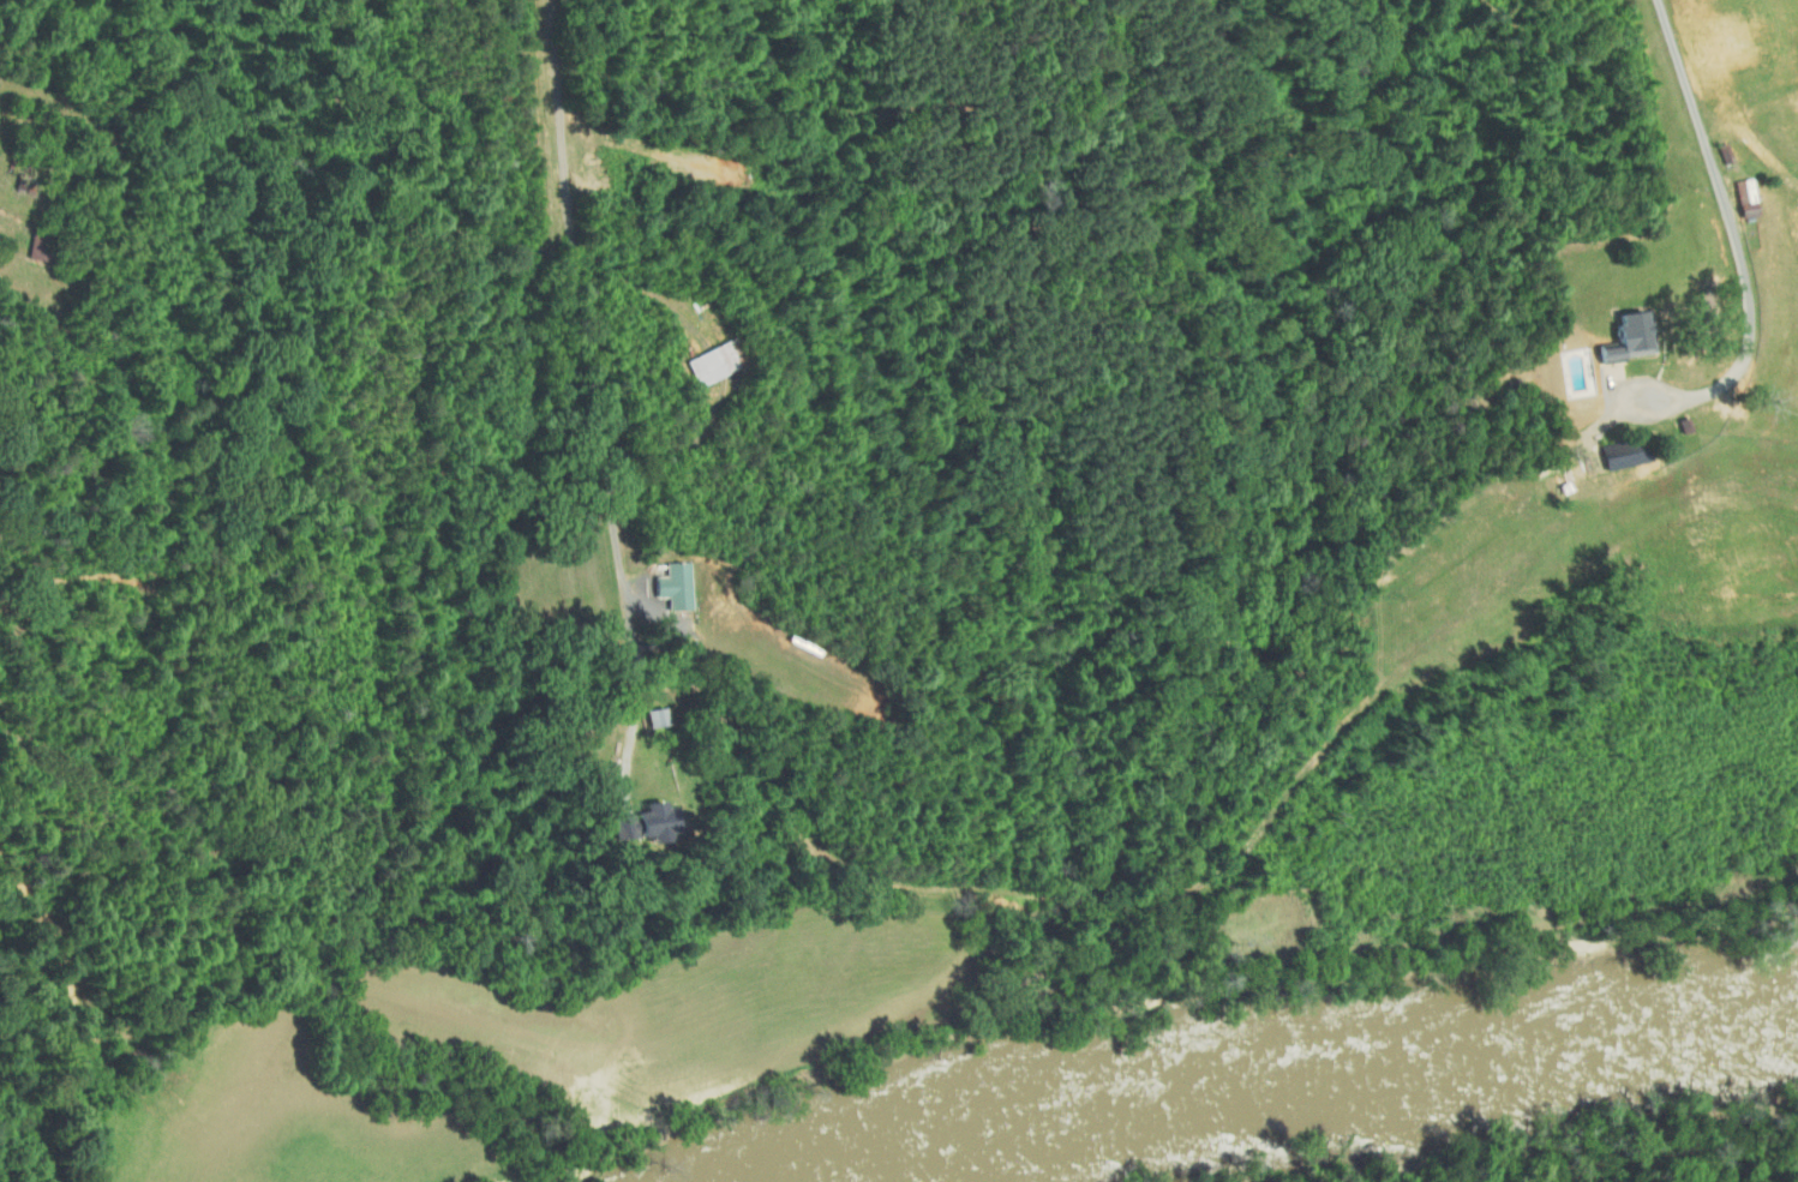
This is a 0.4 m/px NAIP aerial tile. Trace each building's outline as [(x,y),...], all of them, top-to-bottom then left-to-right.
[(1736,217),(1752,215),(1748,178),(1732,180),(1736,217)] [(1610,313),(1612,323),(1605,324),(1609,346),(1590,348),(1592,362),(1644,354),(1637,309),(1610,313)] [(693,385),(736,368),(724,340),(681,357),(693,385)] [(1601,471),(1637,461),(1631,438),(1595,447),(1601,471)] [(689,561),(663,562),(664,575),(649,575),(650,597),(665,597),(665,609),(690,608),(689,561)] [(640,711),(644,728),(665,722),(661,705),(640,711)] [(669,829),(672,803),(638,800),(636,820),(628,819),(626,838),(653,840),(654,827),(669,829)]
